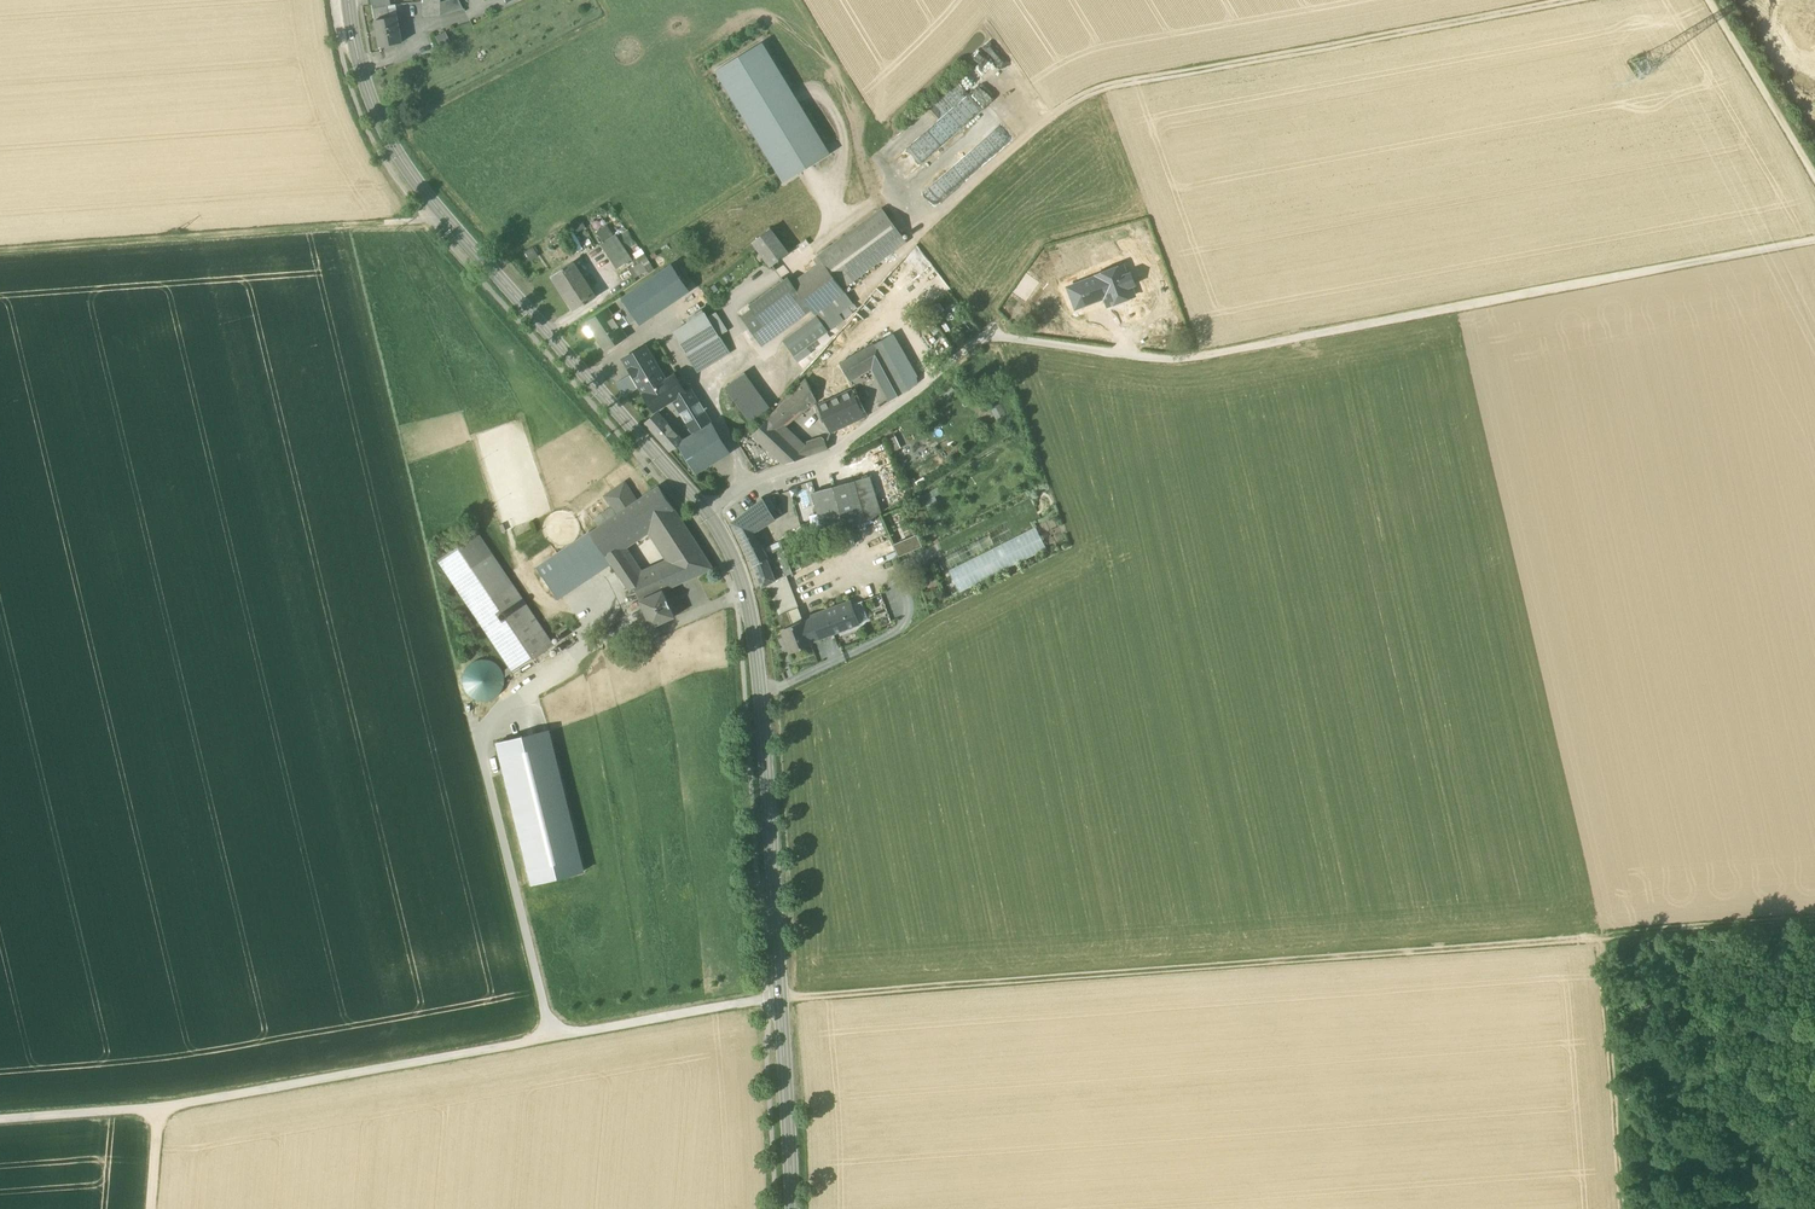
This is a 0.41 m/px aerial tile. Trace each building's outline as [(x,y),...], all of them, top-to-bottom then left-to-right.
[(440,3),(441,16),(464,9),(459,0),(449,0),(440,3)] [(406,10),(421,8),(421,1),(406,2),(406,10)] [(441,16),(440,3),(423,2),(424,17),(441,16)] [(395,5),(390,6),(388,6),(390,18),(397,17),(395,5)] [(375,21),(380,47),(402,43),(397,17),(390,18),(388,6),(373,9),(375,21)] [(435,37),(440,46),(450,41),(445,31),(435,37)] [(783,183),(830,154),(762,42),(715,71),(783,183)] [(993,59),(998,53),(983,43),(972,60),(982,67),(989,56),(993,59)] [(950,88),(958,100),(973,89),(965,77),(950,88)] [(974,90),(969,93),(981,111),(986,107),(974,90)] [(970,97),(892,157),(905,174),(895,181),(911,202),(944,177),(952,187),(1027,130),(1001,97),(981,112),(970,97)] [(818,257),(822,262),(823,262),(842,288),(905,241),(882,210),(818,257)] [(581,219),(571,226),(576,233),(585,227),(581,219)] [(569,226),(561,232),(575,254),(583,249),(569,226)] [(598,232),(604,242),(614,236),(607,226),(598,232)] [(759,249),(771,266),(788,254),(770,229),(756,240),(761,248),(759,249)] [(600,245),(616,270),(632,260),(615,235),(614,236),(604,242),(600,245)] [(934,237),(919,246),(924,254),(939,244),(934,237)] [(533,249),(525,254),(530,262),(538,257),(533,249)] [(632,254),(636,259),(644,254),(640,249),(632,254)] [(636,259),(638,263),(641,262),(647,271),(652,267),(644,254),(636,259)] [(647,271),(641,262),(638,263),(629,269),(635,279),(647,271)] [(816,316),(809,321),(813,326),(805,331),(786,345),(794,356),(807,347),(826,332),(844,320),(839,314),(848,307),(853,303),(842,288),(823,262),(822,262),(793,283),(803,297),(802,297),(811,310),(816,316)] [(552,276),(575,311),(595,298),(572,263),(552,276)] [(640,325),(690,292),(672,265),(622,298),(627,306),(637,320),(640,325)] [(1097,277),(1068,288),(1076,308),(1105,297),(1111,295),(1114,303),(1134,296),(1131,286),(1135,285),(1130,273),(1126,275),(1123,266),(1096,276),(1097,277)] [(763,326),(802,297),(803,297),(793,283),(793,284),(788,277),(749,306),(751,309),(760,322),(763,326)] [(1105,297),(1108,306),(1114,303),(1111,295),(1105,297)] [(763,326),(760,322),(749,330),(762,347),(811,310),(802,297),(763,326)] [(624,318),(629,325),(637,320),(627,306),(620,311),(624,318)] [(713,307),(704,312),(708,318),(716,312),(713,307)] [(853,313),(848,307),(839,314),(844,320),(853,313)] [(594,335),(605,350),(606,350),(605,348),(624,336),(624,337),(626,336),(621,330),(617,323),(624,318),(620,311),(612,316),(607,308),(606,309),(606,310),(588,322),(587,322),(586,322),(589,326),(594,335)] [(740,317),(749,330),(760,322),(751,309),(740,317)] [(685,320),(687,323),(704,313),(702,310),(685,320)] [(673,332),(687,356),(688,355),(718,337),(719,336),(708,318),(704,312),(704,313),(687,323),(673,332)] [(708,318),(719,336),(728,331),(716,312),(708,318)] [(617,323),(621,330),(629,325),(624,318),(617,323)] [(802,326),(805,331),(813,326),(809,321),(802,326)] [(594,335),(589,326),(583,330),(589,339),(594,335)] [(805,331),(802,326),(783,341),(786,345),(805,331)] [(807,347),(811,352),(830,338),(826,332),(807,347)] [(892,334),(880,341),(908,390),(917,383),(916,377),(892,334)] [(718,337),(688,355),(698,371),(728,352),(718,337)] [(891,401),(908,390),(880,341),(862,351),(871,367),(891,401)] [(623,359),(643,394),(666,381),(645,346),(623,359)] [(807,347),(794,356),(799,362),(811,353),(811,352),(807,347)] [(871,367),(862,351),(840,364),(848,380),(871,367)] [(724,388),(742,412),(761,398),(743,373),(724,388)] [(616,383),(624,397),(638,389),(630,375),(616,383)] [(674,375),(666,381),(643,394),(654,411),(673,400),(685,392),(684,392),(674,375)] [(768,419),(778,430),(785,425),(816,400),(806,380),(768,419)] [(673,400),(680,412),(697,401),(690,389),(684,392),(685,392),(673,400)] [(852,390),(838,396),(817,406),(827,425),(831,434),(865,418),(852,390)] [(742,412),(750,423),(769,408),(761,398),(742,412)] [(680,412),(694,434),(711,423),(697,401),(680,412)] [(1008,417),(1001,404),(990,409),(997,423),(1008,417)] [(646,424),(669,450),(679,445),(682,442),(682,441),(657,413),(646,424)] [(798,448),(802,447),(785,425),(778,430),(768,419),(752,435),(783,465),(802,458),(798,448)] [(679,445),(696,474),(729,453),(711,423),(694,434),(682,441),(682,442),(679,445)] [(895,437),(889,440),(894,452),(901,449),(895,437)] [(798,448),(802,458),(829,449),(824,439),(802,447),(798,448)] [(854,482),(866,523),(879,514),(869,477),(854,482)] [(819,518),(822,530),(866,523),(854,482),(812,493),(819,518)] [(606,497),(618,514),(635,502),(624,485),(606,497)] [(619,547),(648,528),(675,509),(659,486),(635,502),(618,514),(590,533),(606,556),(619,547)] [(935,494),(939,494),(938,490),(923,492),(925,505),(936,504),(935,494)] [(741,539),(753,563),(765,554),(752,533),(774,519),(763,500),(732,523),(741,539)] [(648,528),(671,562),(677,560),(672,551),(678,547),(676,544),(691,534),(675,509),(648,528)] [(808,534),(822,530),(819,518),(805,522),(808,534)] [(1036,527),(948,570),(960,592),(1048,550),(1036,527)] [(590,533),(548,561),(558,575),(546,583),(558,600),(611,565),(606,556),(590,533)] [(438,561),(452,581),(492,554),(478,534),(438,561)] [(713,567),(691,534),(676,544),(678,547),(672,551),(677,560),(671,562),(660,568),(669,588),(712,569),(714,569),(713,567)] [(894,545),(899,556),(922,546),(917,535),(894,545)] [(946,557),(950,566),(994,544),(990,535),(946,557)] [(629,562),(619,547),(606,556),(611,565),(615,571),(629,562)] [(766,555),(765,554),(753,563),(754,565),(762,587),(768,584),(776,580),(786,576),(792,573),(782,549),(766,555)] [(452,581),(473,612),(513,585),(492,554),(452,581)] [(809,557),(798,562),(801,569),(812,564),(809,557)] [(536,569),(546,583),(558,575),(548,561),(536,569)] [(634,569),(629,562),(615,571),(621,578),(634,569)] [(639,601),(651,627),(652,627),(674,617),(675,617),(674,616),(663,591),(669,588),(660,568),(640,577),(649,596),(640,600),(639,601)] [(640,577),(634,569),(621,578),(630,593),(635,590),(640,600),(649,596),(640,577)] [(768,584),(778,612),(796,605),(786,576),(776,580),(768,584)] [(553,645),(513,585),(473,612),(513,672),(553,645)] [(862,602),(852,606),(859,625),(869,621),(862,602)] [(803,622),(811,644),(859,626),(859,625),(852,606),(851,604),(803,622)] [(798,608),(788,612),(793,626),(803,622),(798,608)] [(781,630),(790,653),(812,645),(811,644),(803,622),(793,626),(788,612),(779,615),(785,629),(781,630)] [(463,678),(463,686),(467,693),(473,698),(481,701),(489,700),(496,696),(502,690),(504,683),(503,674),(500,667),(494,662),(486,660),(478,660),(471,664),(465,670),(463,678)] [(497,743),(532,884),(584,871),(549,731),(497,743)]
